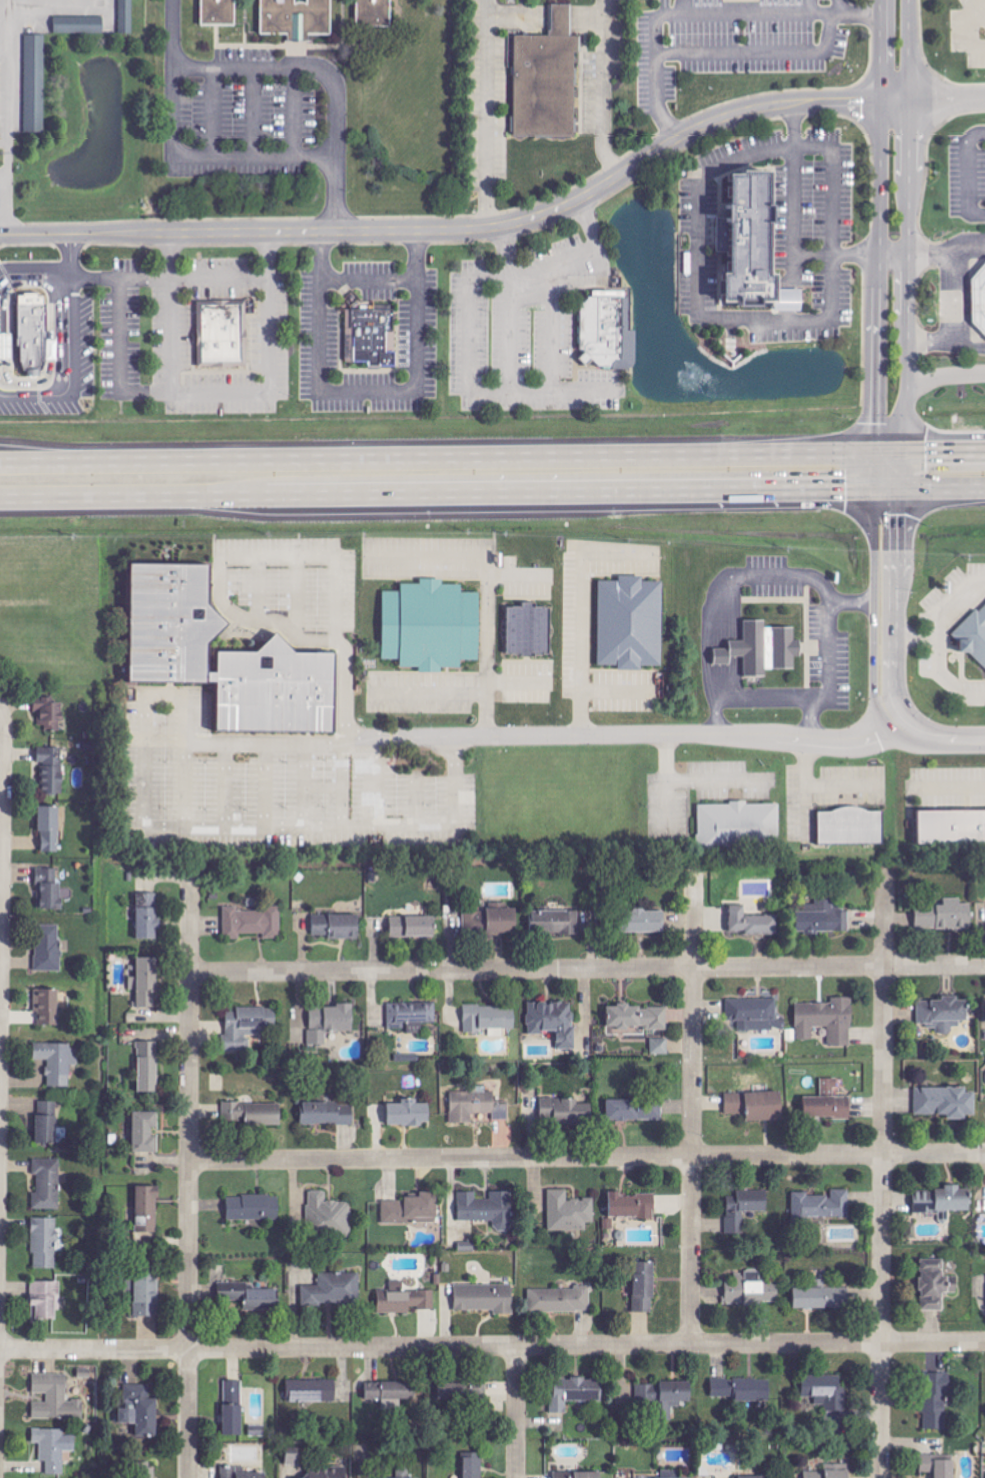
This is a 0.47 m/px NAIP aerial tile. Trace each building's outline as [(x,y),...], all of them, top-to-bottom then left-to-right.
[(134,35),(134,0),(120,0),(120,35),(134,35)] [(197,24),(233,25),(233,0),(197,0),(197,24)] [(257,31),(285,32),(285,38),(306,38),(306,31),(327,32),(327,0),(258,0),(257,31)] [(356,24),(387,24),(387,0),(356,0),(356,24)] [(577,137),(577,53),(581,53),(582,37),(571,37),(571,6),(551,6),(551,37),(516,37),(515,137),(577,137)] [(55,34),(105,34),(104,17),(55,18),(55,34)] [(45,35),(25,36),(26,134),(46,133),(45,35)] [(779,313),(779,320),(808,320),(808,294),(785,294),(785,285),(776,285),(777,182),(736,182),(736,285),(729,285),(729,312),(745,312),(745,317),(764,317),(764,313),(779,313)] [(974,285),(976,328),(984,337),(984,273),(974,285)] [(590,358),(597,367),(625,368),(634,362),(635,330),(627,330),(628,294),(623,294),(623,291),(592,291),(577,303),(578,347),(583,353),(578,358),(583,364),(590,358)] [(194,300),(243,299),(244,366),(195,367),(194,300)] [(345,304),(392,303),(392,365),(364,365),(364,360),(346,360),(345,304)] [(14,304),(43,304),(46,339),(42,339),(43,361),(40,370),(36,370),(36,376),(23,376),(23,369),(18,363),(15,347),(14,304)] [(14,359),(14,333),(0,333),(0,359),(14,359)] [(133,681),(220,682),(220,731),(234,731),(238,727),(240,729),(284,729),(286,727),(303,727),(306,731),(317,731),(319,729),(338,729),(338,653),(299,653),(280,633),(260,652),(221,652),(220,673),(211,673),(212,641),(230,623),(212,603),(212,564),(134,564),(133,681)] [(600,581),(599,665),(620,665),(620,670),(644,671),(644,665),(664,666),(664,582),(645,581),(645,576),(621,576),(621,581),(600,581)] [(384,660),(401,660),(401,667),(421,667),(421,672),(444,672),(444,667),(463,667),(463,660),(481,660),(482,592),(463,592),(463,584),(444,584),(444,579),(422,579),(422,584),(403,584),(403,592),(384,592),(384,660)] [(509,607),(508,653),(551,654),(552,607),(540,607),(540,602),(523,602),(523,607),(509,607)] [(954,636),(984,667),(984,605),(954,636)] [(747,676),(768,676),(768,669),(796,668),(796,656),(803,656),(802,640),(796,640),(796,626),(767,628),(767,620),(746,620),(746,640),(731,641),(732,649),(715,649),(716,665),(733,664),(733,657),(746,657),(747,676)] [(64,699),(44,700),(44,703),(35,703),(35,713),(38,713),(39,726),(50,726),(50,730),(65,730),(64,699)] [(63,747),(39,747),(39,764),(42,764),(42,793),(63,794),(63,747)] [(699,804),(700,851),(782,850),(781,803),(699,804)] [(60,852),(60,806),(40,806),(41,852),(60,852)] [(821,810),(821,843),(885,843),(885,809),(821,810)] [(920,811),(920,846),(984,845),(984,810),(920,811)] [(63,883),(58,883),(58,869),(38,869),(37,909),(62,910),(63,883)] [(139,940),(160,939),(159,893),(137,894),(139,940)] [(464,933),(519,933),(519,908),(512,908),(512,897),(490,897),(490,913),(465,913),(464,933)] [(917,930),(972,929),(972,903),(963,904),(963,898),(946,898),(946,906),(917,906),(917,930)] [(850,911),(834,911),(834,900),(816,900),(816,912),(799,912),(799,933),(850,933),(850,911)] [(779,935),(779,915),(747,916),(747,905),(731,906),(732,932),(747,932),(747,935),(779,935)] [(224,909),(224,939),(241,939),(241,935),(265,934),(265,939),(282,938),(281,906),(258,906),(258,908),(224,909)] [(580,934),(579,910),(533,912),(533,935),(580,934)] [(667,910),(627,910),(627,932),(667,933),(667,910)] [(360,915),(314,915),(314,936),(329,936),(329,939),(360,940),(360,915)] [(437,917),(391,917),(392,938),(437,937),(437,917)] [(61,925),(36,925),(37,972),(62,971),(61,925)] [(158,958),(138,958),(138,974),(130,974),(130,990),(138,990),(138,1007),(159,1007),(158,958)] [(35,989),(35,1012),(39,1012),(39,1025),(59,1026),(60,990),(35,989)] [(797,1003),(797,1040),(814,1040),(814,1027),(829,1027),(829,1046),(853,1045),(853,997),(834,997),(834,1003),(797,1003)] [(919,1001),(919,1024),(936,1024),(936,1035),(954,1034),(953,1027),(962,1027),(962,1021),(969,1021),(969,998),(944,998),(944,1001),(919,1001)] [(740,1031),(786,1030),(785,1020),(778,1020),(778,999),(727,1000),(728,1021),(739,1020),(740,1031)] [(389,1003),(389,1029),(407,1029),(407,1033),(423,1033),(423,1023),(437,1023),(436,1002),(389,1003)] [(528,1003),(529,1033),(558,1033),(558,1049),(577,1049),(576,1026),(574,1026),(574,1002),(528,1003)] [(310,1007),(310,1046),(328,1046),(328,1031),(355,1031),(355,1004),(339,1004),(339,1007),(310,1007)] [(668,1029),(668,1006),(609,1007),(609,1028),(619,1028),(619,1030),(668,1029)] [(223,1051),(250,1051),(250,1034),(278,1034),(278,1008),(238,1007),(238,1012),(228,1012),(227,1034),(223,1034),(223,1051)] [(652,1055),(669,1055),(669,1039),(652,1039),(652,1055)] [(139,1093),(159,1093),(158,1042),(139,1042),(139,1093)] [(35,1044),(35,1060),(49,1060),(48,1087),(70,1087),(71,1066),(79,1066),(79,1045),(35,1044)] [(396,1062),(419,1062),(419,1054),(396,1054),(396,1062)] [(822,1079),(822,1097),(805,1097),(804,1118),(852,1118),(852,1097),(837,1097),(837,1079),(822,1079)] [(916,1088),(917,1116),(950,1115),(950,1120),(969,1120),(969,1116),(978,1116),(977,1093),(969,1093),(968,1087),(916,1088)] [(452,1123),(474,1123),(474,1114),(494,1114),(494,1120),(509,1120),(509,1101),(496,1101),(496,1092),(452,1092),(452,1123)] [(748,1122),(785,1120),(784,1092),(747,1093),(748,1122)] [(727,1093),(726,1114),(746,1114),(746,1093),(727,1093)] [(389,1125),(431,1127),(432,1104),(419,1104),(419,1100),(403,1099),(403,1104),(390,1104),(389,1125)] [(542,1099),(541,1123),(593,1124),(593,1100),(542,1099)] [(608,1101),(608,1122),(664,1120),(663,1105),(643,1106),(642,1100),(608,1101)] [(37,1144),(57,1144),(58,1102),(38,1101),(37,1144)] [(282,1124),(282,1103),(222,1104),(222,1124),(282,1124)] [(303,1125),(356,1124),(355,1103),(303,1104),(303,1125)] [(134,1153),(159,1153),(159,1136),(154,1136),(154,1128),(159,1128),(159,1113),(135,1112),(134,1153)] [(60,1210),(61,1159),(34,1159),(33,1175),(38,1175),(37,1192),(34,1192),(33,1210),(60,1210)] [(916,1214),(973,1213),(973,1190),(963,1190),(963,1186),(948,1186),(948,1191),(916,1192),(916,1214)] [(160,1187),(138,1187),(137,1233),(159,1233),(160,1187)] [(548,1190),(549,1231),(588,1230),(587,1223),(596,1223),(595,1198),(569,1199),(568,1190),(548,1190)] [(794,1194),(793,1219),(850,1220),(850,1190),(832,1190),(832,1195),(794,1194)] [(351,1236),(352,1202),(327,1201),(327,1191),(309,1191),(308,1236),(351,1236)] [(769,1191),(738,1191),(738,1196),(727,1196),(728,1235),(748,1235),(748,1213),(769,1213),(769,1191)] [(459,1193),(459,1221),(497,1221),(497,1229),(513,1229),(513,1192),(491,1192),(492,1200),(477,1200),(477,1193),(459,1193)] [(610,1219),(657,1217),(656,1194),(622,1195),(622,1192),(610,1192),(610,1219)] [(383,1200),(383,1224),(439,1223),(438,1193),(420,1193),(421,1199),(383,1200)] [(229,1221),(280,1220),(280,1196),(228,1197),(229,1221)] [(33,1269),(58,1269),(58,1219),(34,1218),(33,1269)] [(945,1311),(946,1293),(960,1293),(960,1277),(946,1277),(946,1260),(923,1260),(923,1311),(945,1311)] [(635,1312),(655,1313),(656,1263),(636,1262),(635,1312)] [(159,1317),(159,1265),(143,1264),(143,1275),(128,1275),(128,1291),(135,1291),(135,1317),(159,1317)] [(320,1273),(320,1286),(301,1286),(301,1305),(362,1305),(362,1273),(320,1273)] [(779,1280),(762,1280),(762,1273),(736,1273),(736,1281),(725,1282),(726,1305),(780,1304),(779,1280)] [(379,1313),(411,1314),(411,1309),(435,1309),(435,1291),(404,1291),(404,1280),(391,1280),(391,1291),(379,1291),(379,1313)] [(61,1281),(32,1282),(33,1320),(58,1320),(57,1311),(62,1311),(61,1281)] [(248,1290),(247,1283),(220,1284),(220,1302),(245,1301),(245,1310),(280,1309),(279,1289),(248,1290)] [(455,1285),(456,1311),(496,1311),(496,1315),(514,1314),(514,1285),(455,1285)] [(851,1289),(796,1288),(795,1309),(850,1310),(851,1289)] [(529,1289),(529,1312),(592,1312),(591,1289),(529,1289)] [(947,1430),(947,1396),(952,1395),(952,1373),(927,1373),(927,1430),(947,1430)] [(67,1374),(34,1375),(34,1394),(47,1394),(47,1403),(33,1403),(33,1420),(84,1420),(84,1400),(68,1400),(67,1374)] [(805,1419),(822,1418),(822,1431),(848,1431),(847,1377),(811,1377),(811,1386),(805,1387),(805,1419)] [(552,1413),(567,1414),(568,1401),(604,1402),(604,1380),(553,1379),(552,1413)] [(771,1379),(712,1380),(713,1403),(772,1402),(771,1379)] [(288,1382),(289,1404),(338,1402),(337,1380),(288,1382)] [(244,1381),(225,1381),(225,1437),(243,1437),(244,1381)] [(693,1402),(693,1382),(661,1382),(661,1386),(639,1386),(639,1411),(660,1410),(661,1422),(673,1422),(673,1407),(682,1407),(682,1403),(693,1402)] [(367,1401),(382,1400),(382,1411),(403,1410),(403,1402),(411,1402),(411,1383),(367,1384),(367,1401)] [(159,1437),(158,1400),(152,1400),(152,1385),(125,1385),(126,1409),(121,1409),(121,1425),(138,1425),(138,1438),(159,1437)] [(64,1475),(65,1451),(76,1452),(76,1437),(65,1436),(65,1430),(34,1429),(33,1443),(41,1444),(40,1462),(47,1462),(47,1475),(64,1475)] [(287,1464),(304,1465),(305,1448),(288,1447),(287,1464)] [(483,1453),(463,1454),(463,1477),(483,1477),(483,1453)] [(956,1457),(923,1457),(922,1477),(956,1477),(956,1457)] [(156,1464),(135,1464),(135,1477),(156,1477),(156,1464)] [(223,1468),(223,1477),(268,1477),(268,1473),(249,1473),(249,1467),(223,1468)] [(348,1469),(303,1469),(303,1477),(348,1477),(348,1469)]
